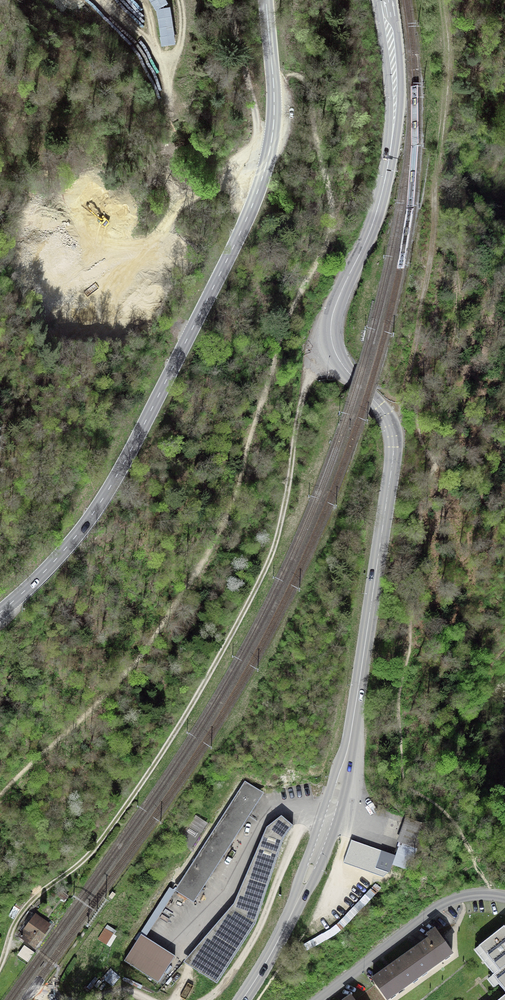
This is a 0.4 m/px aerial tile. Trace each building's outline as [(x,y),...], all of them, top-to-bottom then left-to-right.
[(246,782),(245,781),(175,891),(194,903),(261,798),(247,787),(244,785),(246,782)] [(293,826),(282,816),(267,828),(234,904),(184,962),(217,984),(256,924),(284,838),(293,826)] [(423,824),(407,818),(399,840),(417,847),(423,830),(421,829),(423,824)] [(382,851),(353,841),(349,853),(378,863),(376,868),(389,872),(393,858),(382,854),(382,851)] [(405,856),(397,853),(393,865),(409,871),(414,859),(405,856)] [(47,929),(49,925),(36,915),(20,937),(34,947),(48,929),(47,929)] [(504,966),(504,928),(504,927),(480,946),(499,971),(504,966)] [(112,935),(105,930),(99,939),(106,944),(112,935)] [(405,956),(419,976),(452,953),(436,930),(429,935),(431,938),(405,956)] [(146,939),(141,936),(124,962),(158,984),(176,958),(146,939)] [(419,976),(405,956),(373,979),(387,999),(419,976)] [(499,971),(493,976),(504,991),(504,966),(499,971)]
